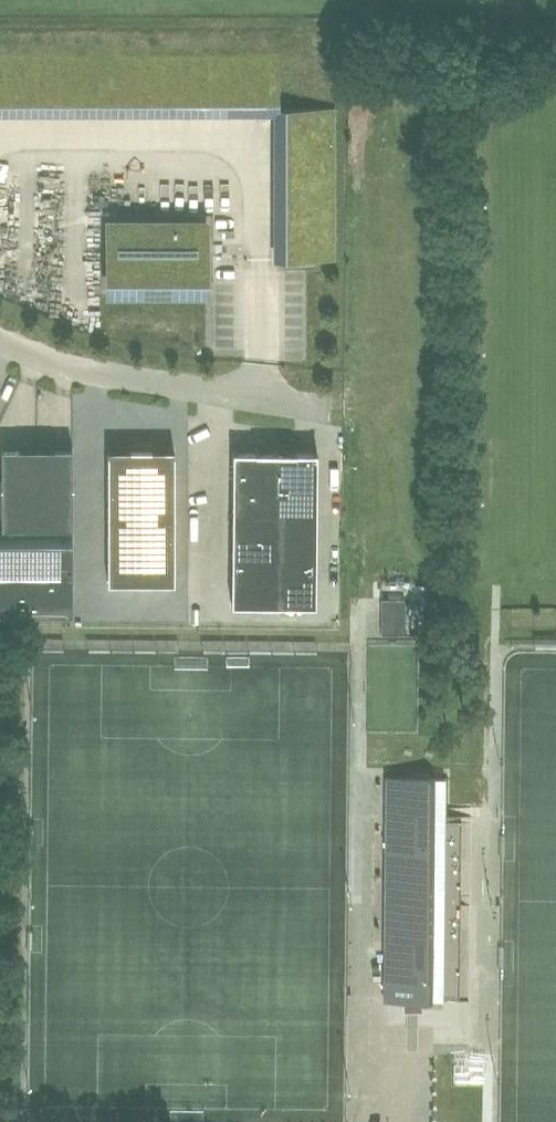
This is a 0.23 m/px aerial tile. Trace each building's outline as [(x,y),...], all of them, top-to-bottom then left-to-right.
[(333,259),(333,107),(278,108),(278,259),(333,259)] [(204,223),(108,223),(108,272),(155,272),(155,280),(204,280),(204,223)] [(71,447),(1,447),(1,480),(1,513),(1,525),(71,525),(71,447)] [(173,581),(173,448),(106,448),(107,582),(173,581)] [(310,448),(226,448),(226,602),(310,602),(310,448)] [(0,540),(0,611),(72,611),(72,540),(0,540)] [(403,598),(380,598),(380,634),(403,634),(403,598)] [(434,776),(385,777),(383,1000),(403,1000),(464,1001),(464,1000),(431,999),(433,905),(465,906),(465,905),(447,905),(447,896),(465,896),(465,895),(433,895),(434,809),(434,776)]
